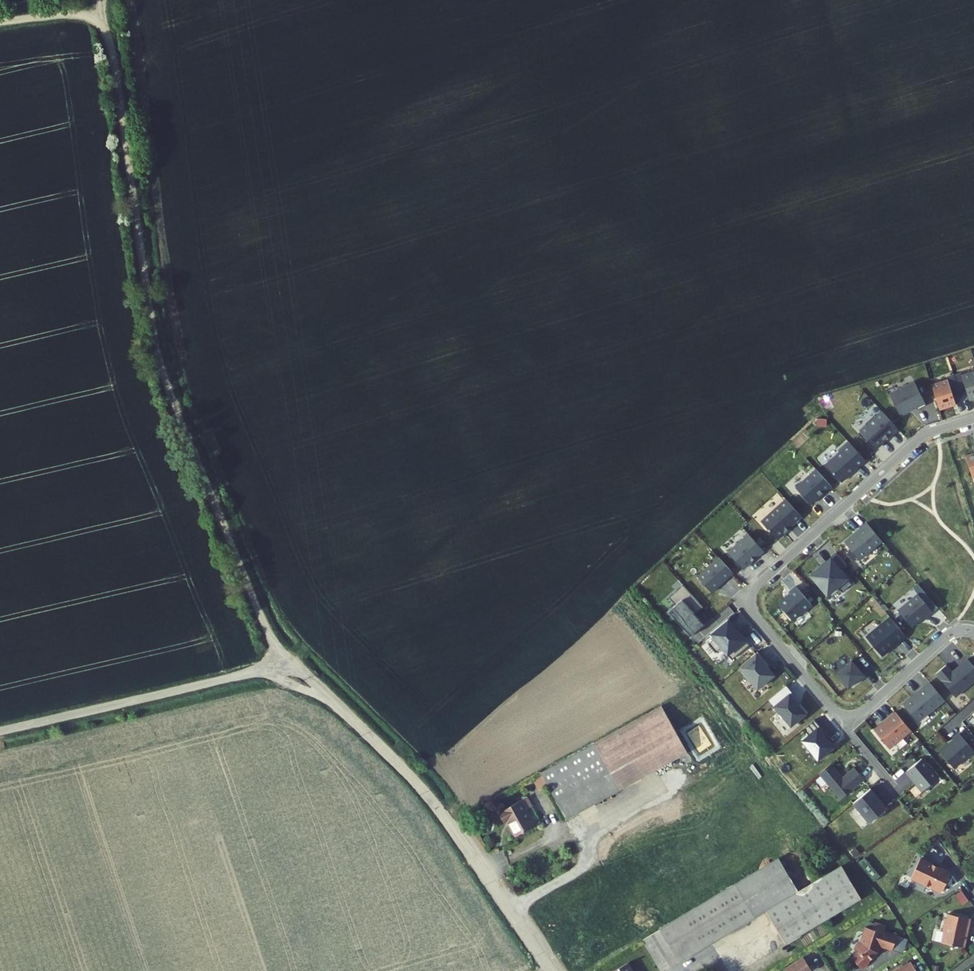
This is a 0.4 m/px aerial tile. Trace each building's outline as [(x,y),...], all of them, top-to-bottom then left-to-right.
[(953,386),(958,402),(964,400),(968,410),(973,408),(973,383),(961,387),(960,384),(953,386)] [(958,402),(953,386),(947,388),(948,392),(932,397),(939,419),(955,414),(952,404),(958,402)] [(914,394),(891,405),(901,426),(915,419),(916,422),(925,418),(914,394)] [(888,447),(898,439),(883,422),(876,428),(874,426),(865,434),(867,436),(858,444),(866,453),(868,451),(875,459),(884,451),(883,450),(887,446),(888,447)] [(842,461),(828,473),(842,491),(850,485),(850,483),(854,480),(855,481),(867,470),(851,451),(841,459),(842,461)] [(966,467),(972,488),(973,487),(973,464),(966,467)] [(818,480),(797,498),(813,515),(826,503),(827,504),(834,497),(818,480)] [(787,541),(804,527),(788,510),(764,533),(780,550),(788,542),(787,541)] [(869,533),(862,538),(863,540),(847,553),(862,571),(885,552),(869,533)] [(752,545),(731,564),(746,580),(766,561),(752,545)] [(715,603),(736,583),(722,568),(701,587),(715,603)] [(816,581),(809,586),(825,604),(844,588),(831,571),(817,583),(816,581)] [(699,625),(707,617),(686,595),(673,608),(680,615),(672,622),(695,647),(708,635),(699,625)] [(799,596),(792,602),(794,604),(782,614),(796,631),(815,615),(799,596)] [(919,602),(899,619),(913,635),(920,629),(927,623),(928,625),(934,620),(919,602)] [(907,644),(893,626),(869,647),(884,664),(895,655),(893,654),(898,650),(899,651),(907,644)] [(740,637),(733,628),(714,644),(718,649),(712,654),(720,663),(725,658),(736,670),(753,656),(743,644),(738,639),(740,637)] [(768,670),(761,662),(743,677),(746,681),(745,682),(752,691),(753,690),(761,699),(769,692),(770,693),(779,686),(771,676),(767,671),(768,670)] [(939,682),(958,705),(973,692),(973,671),(970,667),(955,680),(949,673),(939,682)] [(854,669),(838,682),(851,696),(866,683),(854,669)] [(947,707),(933,691),(927,696),(926,694),(919,700),(920,701),(906,713),(920,730),(947,707)] [(795,702),(790,695),(772,709),(788,728),(787,729),(793,737),(812,721),(804,712),(803,714),(793,703),(795,702)] [(660,706),(541,775),(567,820),(687,752),(660,706)] [(914,738),(899,719),(890,727),(891,728),(878,739),(893,757),(914,738)] [(825,737),(818,728),(807,738),(812,744),(805,749),(822,769),(837,756),(831,748),(824,739),(825,737)] [(833,747),(825,737),(824,739),(831,748),(833,747)] [(965,741),(959,747),(959,748),(946,759),(961,777),(973,765),(973,751),(965,741)] [(930,771),(925,765),(911,779),(917,785),(917,784),(929,799),(938,791),(937,790),(944,782),(932,769),(930,771)] [(847,785),(835,772),(823,782),(845,807),(868,787),(858,775),(847,785)] [(879,803),(874,796),(856,811),(873,830),(889,817),(878,804),(879,803)] [(532,809),(527,800),(498,816),(504,826),(509,823),(517,838),(535,828),(526,813),(532,809)] [(923,865),(914,885),(945,899),(954,879),(923,865)] [(797,887),(786,867),(744,892),(756,912),(797,887)] [(805,900),(797,887),(756,912),(763,924),(771,919),(791,953),(867,908),(847,875),(805,900)] [(756,912),(744,892),(650,948),(663,968),(756,912)] [(756,912),(663,968),(665,970),(684,970),(763,924),(756,912)] [(970,938),(973,924),(951,919),(950,923),(949,923),(946,936),(947,936),(944,948),(967,953),(969,944),(968,944),(969,937),(970,938)] [(890,933),(875,928),(873,935),(866,933),(861,948),(855,953),(859,958),(852,964),(858,970),(867,970),(869,969),(868,968),(877,960),(880,953),(896,958),(901,944),(888,940),(890,933)]
